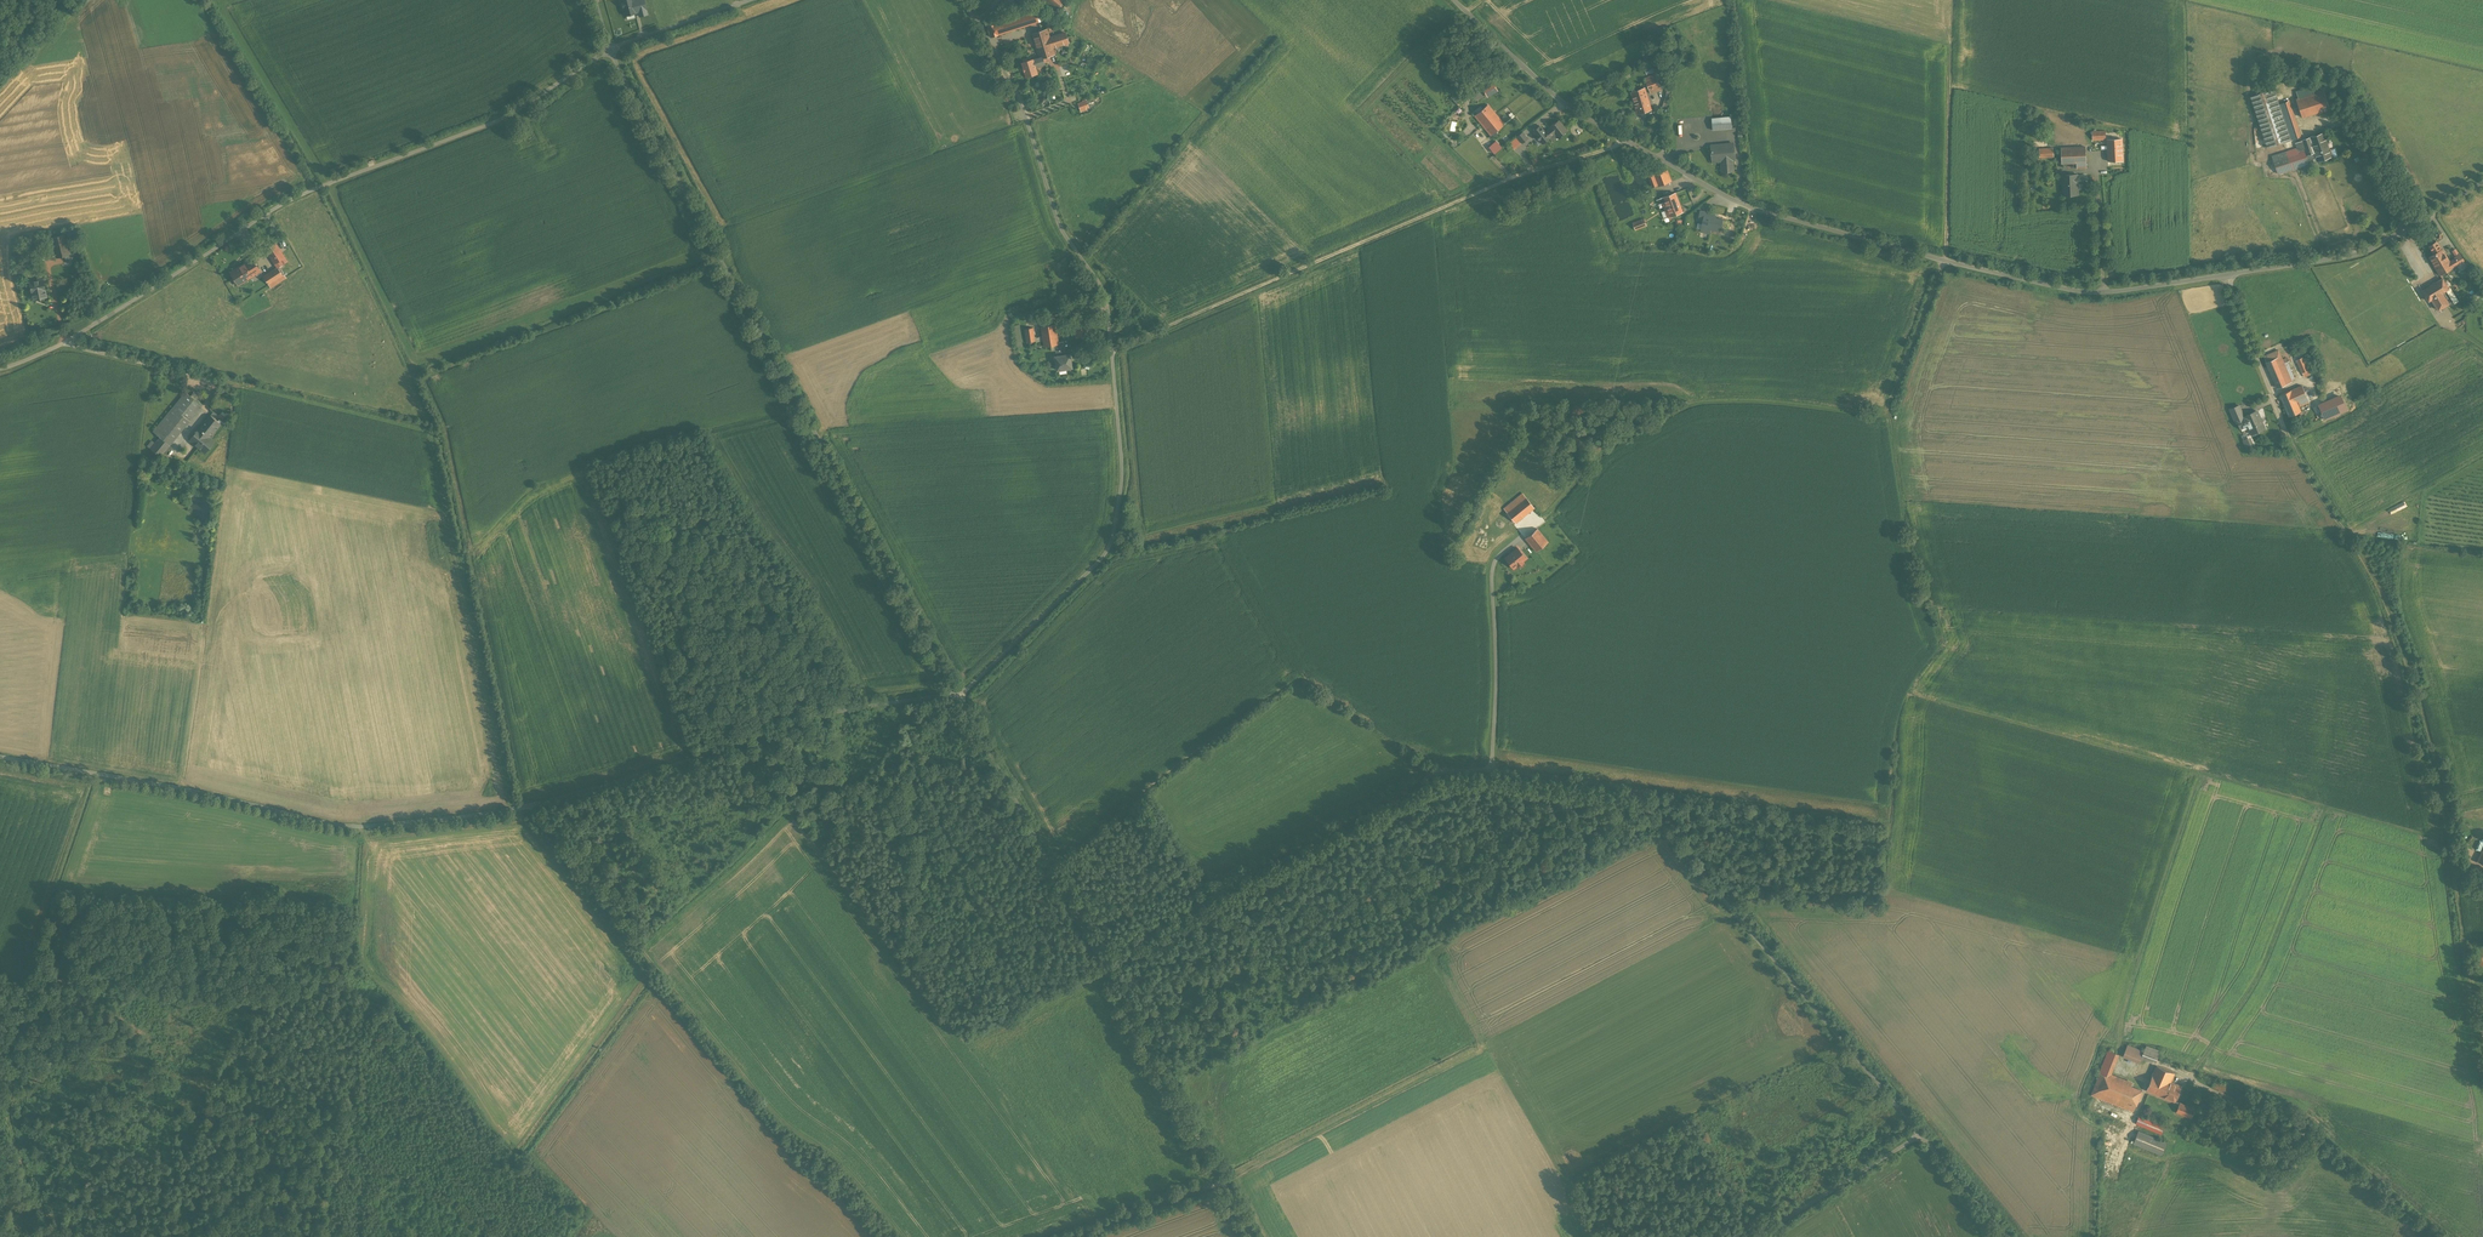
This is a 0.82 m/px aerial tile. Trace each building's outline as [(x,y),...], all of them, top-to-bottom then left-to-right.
[(621,0),(625,15),(635,12),(632,1),(632,0),(623,0),(621,0)] [(643,0),(634,0),(634,1),(632,1),(635,12),(638,11),(639,16),(647,14),(643,0)] [(998,5),(1001,10),(1015,4),(1013,0),(1008,0),(998,5)] [(1065,0),(1043,0),(1056,11),(1065,0)] [(1036,11),(1034,6),(1000,17),(1002,20),(987,24),(991,36),(1044,20),(1043,14),(1038,10),(1036,11)] [(1048,29),(1033,34),(1040,58),(1034,60),(1033,59),(1022,62),(1026,76),(1038,73),(1036,66),(1045,63),(1044,57),(1055,54),(1052,48),(1069,43),(1066,32),(1049,37),(1048,29)] [(1497,56),(1490,58),(1493,64),(1499,61),(1497,56)] [(1652,64),(1644,67),(1647,74),(1655,71),(1652,64)] [(1661,89),(1656,74),(1645,78),(1651,93),(1661,89)] [(2260,94),(2274,89),(2273,85),(2259,90),(2260,94)] [(1599,90),(1601,95),(1609,92),(1607,87),(1599,90)] [(1651,109),(1644,88),(1631,92),(1638,113),(1651,109)] [(2334,104),(2329,88),(2296,99),(2302,117),(2329,108),(2329,106),(2334,104)] [(2301,137),(2289,100),(2287,100),(2288,101),(2279,104),(2274,89),(2260,94),(2250,97),(2267,147),(2290,139),(2291,140),(2301,137)] [(1086,101),(1079,103),(1081,110),(1089,107),(1086,101)] [(1504,124),(1488,105),(1475,115),(1491,135),(1504,124)] [(1731,116),(1711,118),(1713,130),(1732,128),(1731,116)] [(1558,137),(1567,130),(1558,120),(1550,127),(1551,128),(1545,132),(1540,125),(1533,131),(1543,144),(1550,138),(1549,137),(1554,133),(1558,137)] [(2092,140),(2106,139),(2107,139),(2108,139),(2113,139),(2121,138),(2121,130),(2092,131),(2092,140)] [(1522,131),(1516,136),(1522,143),(1528,138),(1522,131)] [(2292,154),(2296,167),(2308,163),(2307,159),(2316,156),(2317,160),(2331,156),(2323,133),(2301,141),(2304,150),(2292,154)] [(1513,149),(1520,144),(1515,136),(1508,142),(1513,149)] [(2121,138),(2113,139),(2108,139),(2107,139),(2108,161),(2122,160),(2121,138)] [(1496,141),(1489,146),(1494,153),(1501,148),(1496,141)] [(1722,172),(1733,171),(1732,155),(1734,155),(1734,147),(1727,147),(1727,143),(1712,145),(1713,158),(1721,157),(1722,172)] [(2086,168),(2085,146),(2061,147),(2061,163),(2076,162),(2076,168),(2086,168)] [(2053,156),(2053,148),(2039,149),(2039,157),(2053,156)] [(1529,157),(1532,165),(1538,163),(1536,154),(1529,157)] [(2278,173),(2296,167),(2292,154),(2280,158),(2273,160),(2278,173)] [(1671,181),(1666,170),(1654,174),(1659,186),(1671,181)] [(2087,182),(2087,175),(2078,176),(2078,175),(2063,175),(2064,194),(2077,194),(2077,184),(2078,184),(2078,182),(2087,182)] [(1683,212),(1675,192),(1661,198),(1668,217),(1683,212)] [(1716,216),(1706,213),(1705,213),(1703,220),(1701,230),(1710,232),(1711,228),(1720,230),(1723,219),(1715,217),(1716,216)] [(1647,224),(1644,218),(1633,223),(1636,228),(1647,224)] [(65,234),(51,238),(56,258),(70,254),(65,234)] [(35,235),(26,237),(30,255),(40,253),(35,235)] [(2436,241),(2428,246),(2433,254),(2441,249),(2436,241)] [(286,260),(276,243),(266,249),(277,265),(286,260)] [(2433,254),(2428,257),(2439,274),(2462,260),(2459,254),(2454,257),(2455,258),(2449,262),(2447,259),(2442,249),(2441,249),(2433,254)] [(252,258),(230,272),(238,284),(260,271),(252,258)] [(276,267),(263,276),(269,284),(282,275),(276,267)] [(2442,278),(2422,290),(2428,301),(2431,299),(2438,310),(2448,303),(2441,292),(2448,288),(2442,278)] [(43,279),(30,282),(32,292),(39,291),(45,289),(43,279)] [(1091,298),(1084,285),(1080,288),(1087,300),(1091,298)] [(45,289),(39,291),(40,298),(47,296),(45,289)] [(1088,319),(1073,321),(1075,336),(1090,334),(1088,319)] [(1056,324),(1041,326),(1043,336),(1043,340),(1044,346),(1055,344),(1059,344),(1058,342),(1056,324)] [(1033,327),(1026,329),(1028,343),(1043,340),(1043,336),(1034,337),(1033,327)] [(1021,332),(1014,333),(1017,350),(1023,349),(1021,332)] [(1063,341),(1058,342),(1059,344),(1055,344),(1057,356),(1055,356),(1057,370),(1072,367),(1070,354),(1066,355),(1063,341)] [(2273,353),(2263,357),(2266,362),(2280,356),(2278,350),(2272,352),(2273,353)] [(2280,356),(2266,362),(2277,388),(2291,382),(2280,356)] [(2302,357),(2296,359),(2303,376),(2309,373),(2302,357)] [(2302,385),(2279,395),(2289,417),(2301,411),(2296,401),(2297,400),(2298,402),(2298,401),(2300,405),(2309,401),(2302,385)] [(202,405),(185,392),(173,407),(180,412),(190,421),(202,405)] [(2349,392),(2313,408),(2317,417),(2353,401),(2349,392)] [(2239,405),(2230,409),(2235,421),(2237,420),(2244,417),(2243,416),(2239,405)] [(173,407),(153,431),(160,437),(180,412),(173,407)] [(2243,416),(2244,417),(2237,420),(2240,427),(2248,423),(2249,425),(2248,427),(2250,431),(2252,431),(2253,433),(2264,427),(2262,422),(2261,422),(2256,411),(2243,416)] [(180,412),(160,437),(170,445),(190,421),(180,412)] [(210,415),(189,440),(205,453),(214,441),(208,436),(213,430),(215,431),(221,424),(210,415)] [(2245,448),(2254,444),(2250,436),(2241,439),(2245,448)] [(155,443),(150,448),(160,456),(170,445),(160,437),(155,443)] [(147,446),(150,448),(155,443),(151,440),(147,446)] [(1534,508),(1523,493),(1504,508),(1515,523),(1534,508)] [(1537,528),(1525,538),(1536,551),(1548,541),(1537,528)] [(1526,558),(1517,547),(1505,557),(1513,568),(1517,565),(1517,566),(1523,562),(1522,561),(1526,558)] [(2140,1059),(2143,1054),(2143,1051),(2127,1045),(2126,1048),(2124,1053),(2140,1059)] [(2146,1045),(2143,1051),(2143,1054),(2157,1059),(2158,1056),(2160,1051),(2146,1045)] [(2109,1050),(2100,1073),(2106,1076),(2115,1053),(2109,1050)] [(2156,1065),(2153,1074),(2170,1081),(2174,1073),(2156,1065)] [(2141,1089),(2106,1076),(2100,1073),(2091,1094),(2133,1111),(2141,1089)] [(2181,1085),(2170,1081),(2153,1074),(2146,1090),(2175,1101),(2181,1085)] [(2224,1090),(2226,1082),(2214,1079),(2211,1087),(2224,1090)] [(2194,1108),(2179,1103),(2176,1112),(2191,1117),(2194,1108)] [(2164,1125),(2139,1115),(2136,1122),(2161,1133),(2164,1125)] [(2158,1139),(2138,1131),(2133,1142),(2161,1154),(2166,1142),(2158,1139)]
